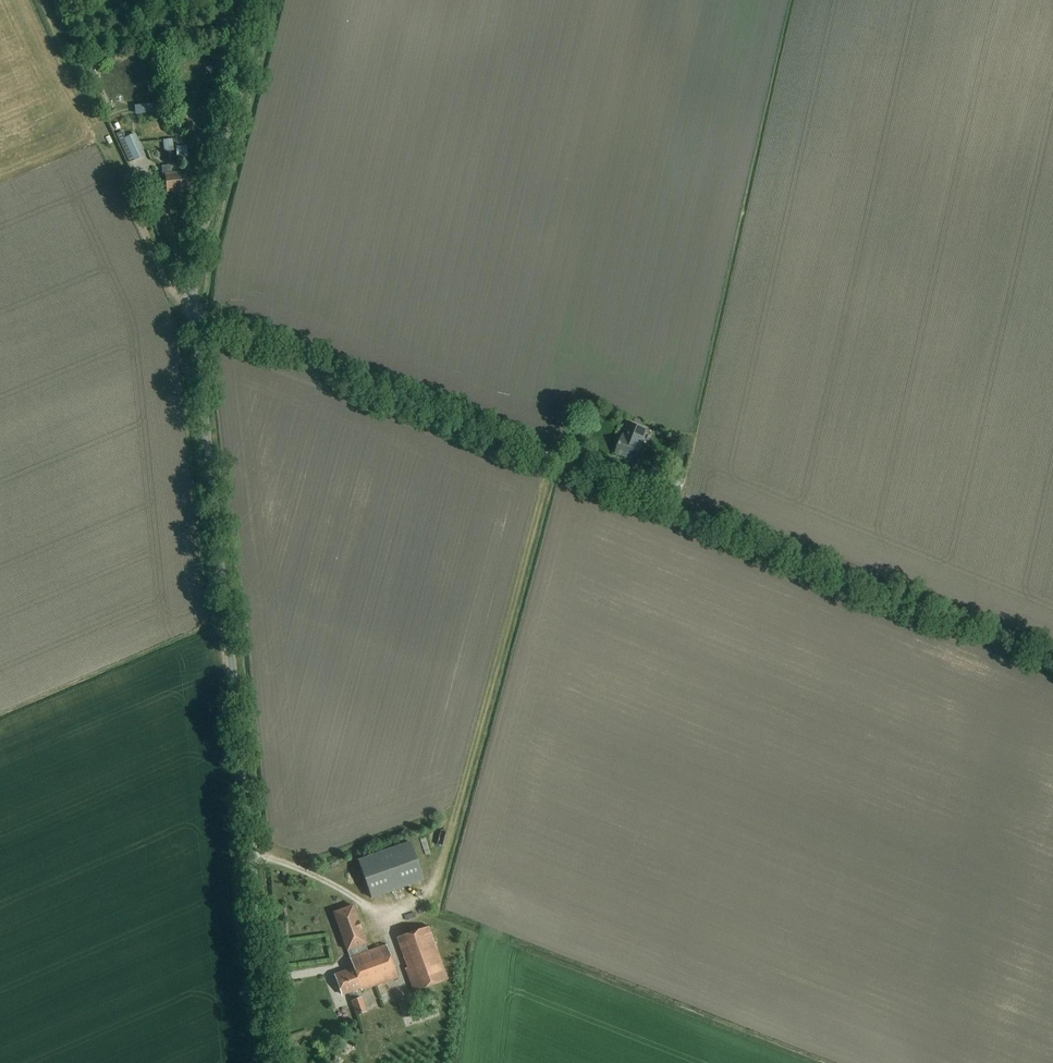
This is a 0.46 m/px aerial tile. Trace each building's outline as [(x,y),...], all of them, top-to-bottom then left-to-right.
[(135,64),(137,77),(147,75),(145,62),(135,64)] [(112,102),(118,100),(113,83),(106,85),(112,102)] [(174,122),(176,146),(187,145),(185,121),(174,122)] [(124,139),(134,161),(146,156),(135,134),(124,139)] [(174,151),(173,139),(163,140),(164,152),(174,151)] [(176,147),(177,159),(188,158),(187,146),(176,147)] [(181,192),(179,172),(172,173),(172,165),(162,166),(163,176),(166,175),(167,192),(174,191),(175,193),(181,192)] [(186,172),(179,172),(181,192),(188,192),(188,189),(194,188),(192,166),(186,167),(186,172)] [(617,452),(637,460),(643,442),(638,440),(640,436),(642,437),(645,428),(631,423),(628,432),(630,433),(629,437),(624,435),(617,452)] [(357,860),(371,899),(424,880),(410,841),(357,860)] [(354,968),(335,974),(342,995),(349,992),(357,1015),(367,1012),(362,997),(358,998),(356,991),(361,990),(361,991),(398,978),(387,944),(368,951),(366,944),(367,944),(354,905),(333,912),(350,960),(351,960),(354,968)] [(407,968),(404,969),(413,992),(448,980),(429,926),(396,938),(407,968)]
